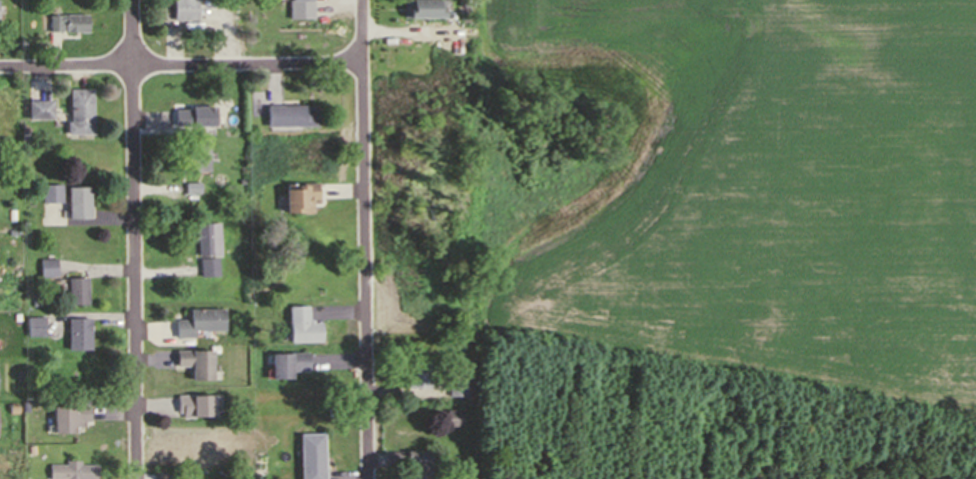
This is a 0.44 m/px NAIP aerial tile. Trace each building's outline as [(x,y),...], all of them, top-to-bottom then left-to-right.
[(171,19),(171,0),(195,0),(195,19),(171,19)] [(314,19),(314,0),(291,0),(291,20),(314,19)] [(406,14),(406,0),(443,0),(443,15),(406,14)] [(88,13),(88,31),(46,31),(46,13),(88,13)] [(91,87),(91,134),(64,134),(64,121),(68,121),(67,88),(91,87)] [(26,118),(26,99),(51,99),(51,118),(26,118)] [(264,104),(315,104),(315,126),(264,126),(264,104)] [(213,125),(173,126),(172,108),(189,108),(189,105),(212,105),(213,125)] [(21,141),(20,132),(28,132),(29,140),(21,141)] [(208,171),(183,172),(182,138),(207,138),(208,171)] [(289,181),(320,180),(320,195),(313,195),(313,208),(289,208),(289,181)] [(182,181),(198,181),(198,193),(183,194),(182,181)] [(59,202),(40,202),(40,183),(59,183),(59,202)] [(66,218),(66,185),(88,186),(88,218),(66,218)] [(194,222),(218,220),(220,255),(216,255),(217,275),(198,277),(194,222)] [(38,276),(39,257),(55,257),(55,276),(38,276)] [(66,304),(66,276),(85,276),(85,304),(66,304)] [(285,306),(305,305),(306,322),(319,321),(320,341),(287,343),(285,306)] [(222,308),(222,329),(193,329),(193,337),(173,337),(173,319),(188,318),(188,308),(222,308)] [(70,315),(90,314),(91,345),(71,346),(70,315)] [(43,335),(27,336),(26,315),(42,315),(43,335)] [(178,350),(211,350),(212,377),(194,377),(194,364),(179,364),(178,350)] [(305,351),(306,369),(289,369),(289,378),(273,378),(270,378),(269,352),(305,351)] [(404,388),(404,362),(427,362),(427,388),(404,388)] [(445,395),(445,373),(464,373),(464,395),(445,395)] [(179,394),(213,393),(214,412),(189,413),(188,408),(180,408),(179,394)] [(57,404),(90,403),(91,417),(84,417),(84,423),(76,423),(76,429),(57,429),(57,404)] [(461,426),(444,425),(444,409),(461,409),(461,426)] [(322,432),(323,478),(299,478),(298,432),(322,432)] [(432,449),(432,478),(403,478),(403,466),(388,466),(388,449),(432,449)] [(97,462),(97,478),(64,478),(46,478),(46,463),(67,463),(67,461),(97,462)]
